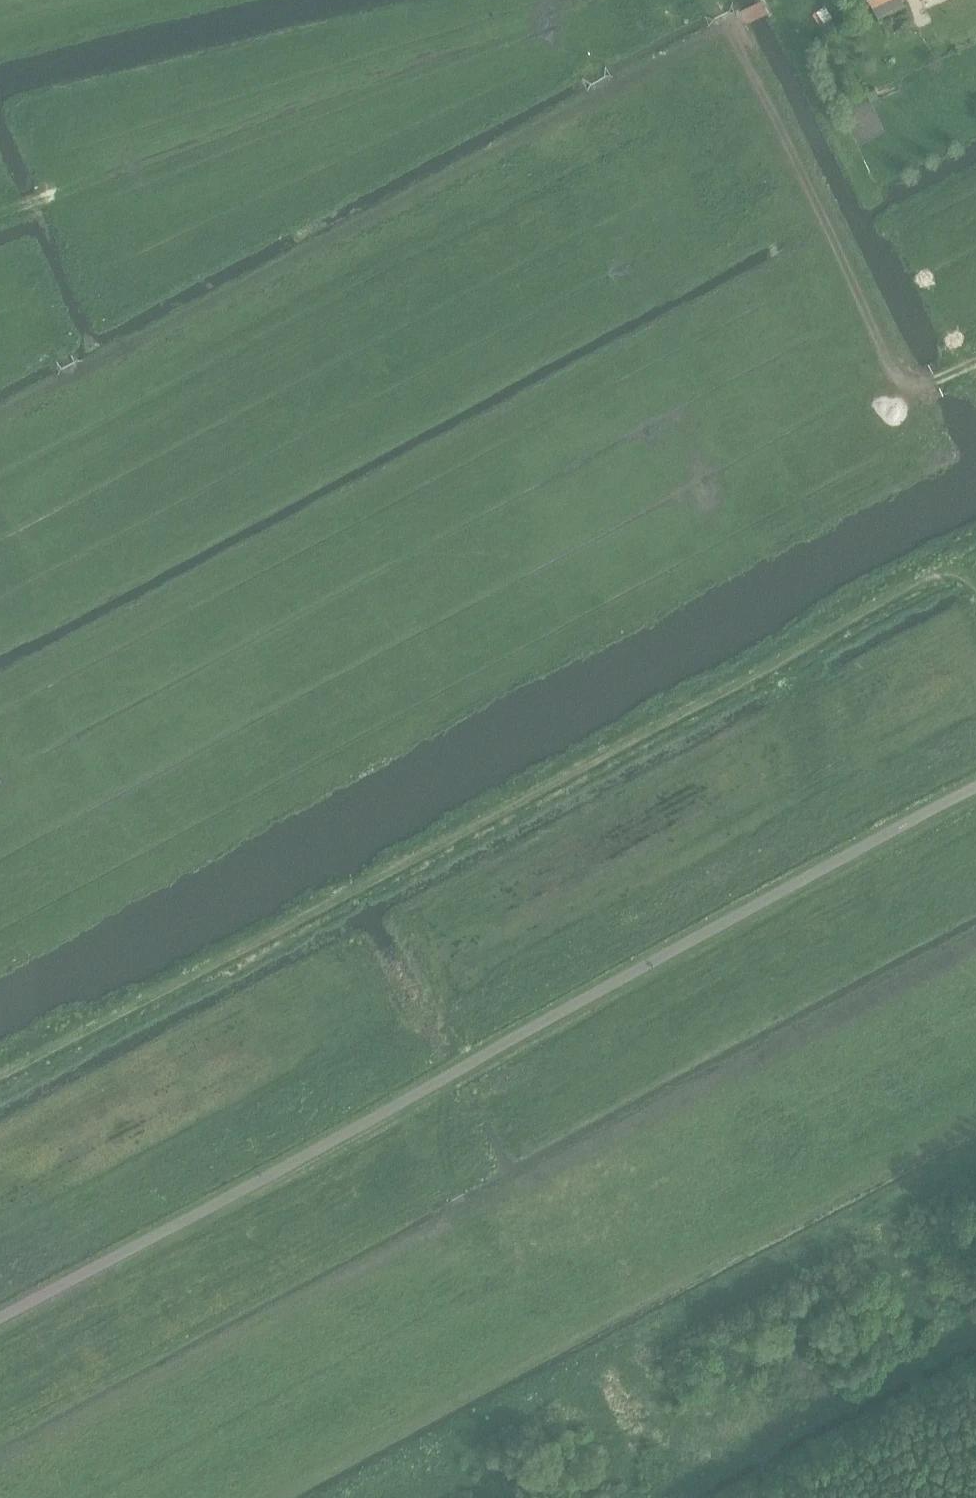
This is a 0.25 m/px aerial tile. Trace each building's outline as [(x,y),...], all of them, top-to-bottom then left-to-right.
[(878,15),(907,5),(905,0),(873,0),(878,15)]
